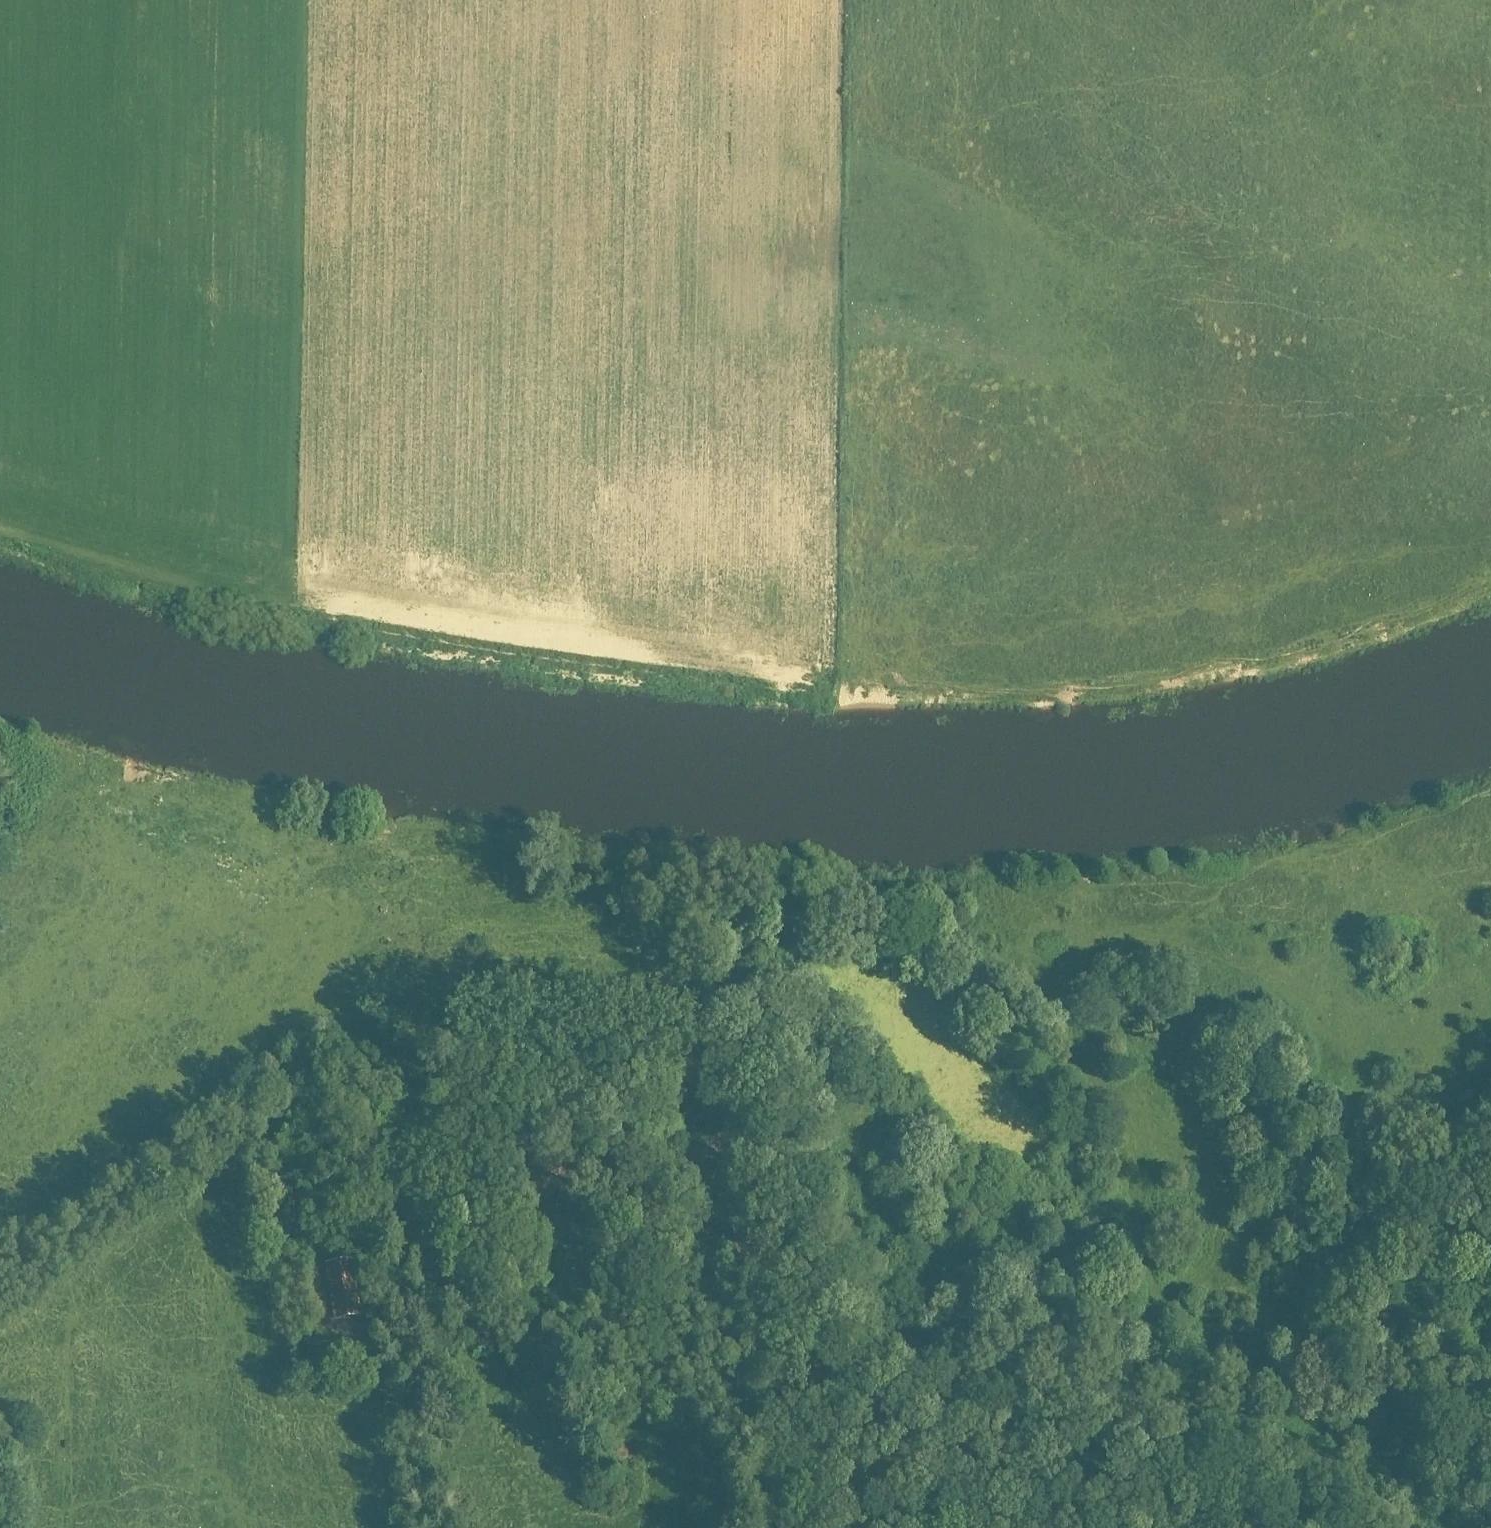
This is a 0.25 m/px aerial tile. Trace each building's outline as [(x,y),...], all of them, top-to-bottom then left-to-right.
[(335,1321),(345,1319),(362,1314),(354,1258),(326,1263),(335,1321)]
